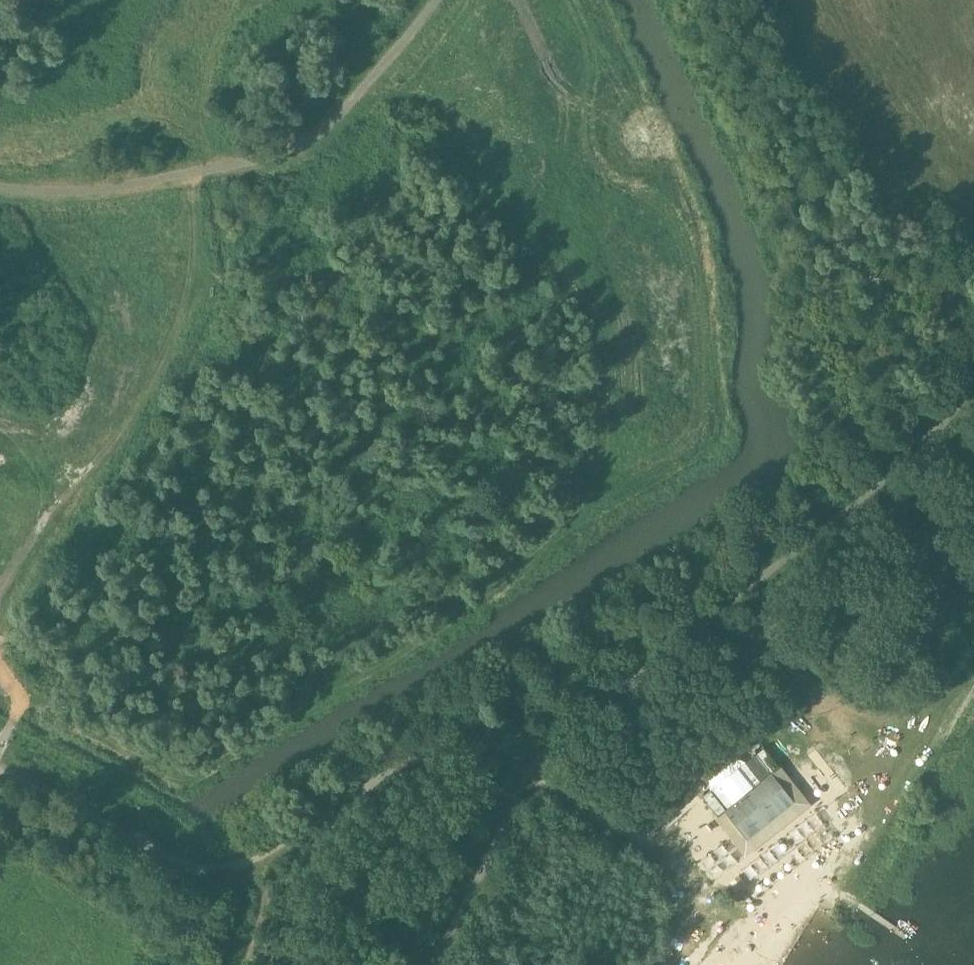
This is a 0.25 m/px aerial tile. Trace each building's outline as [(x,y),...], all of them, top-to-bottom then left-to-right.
[(765,749),(704,799),(719,818),(717,820),(748,858),(812,805),(765,749)]
